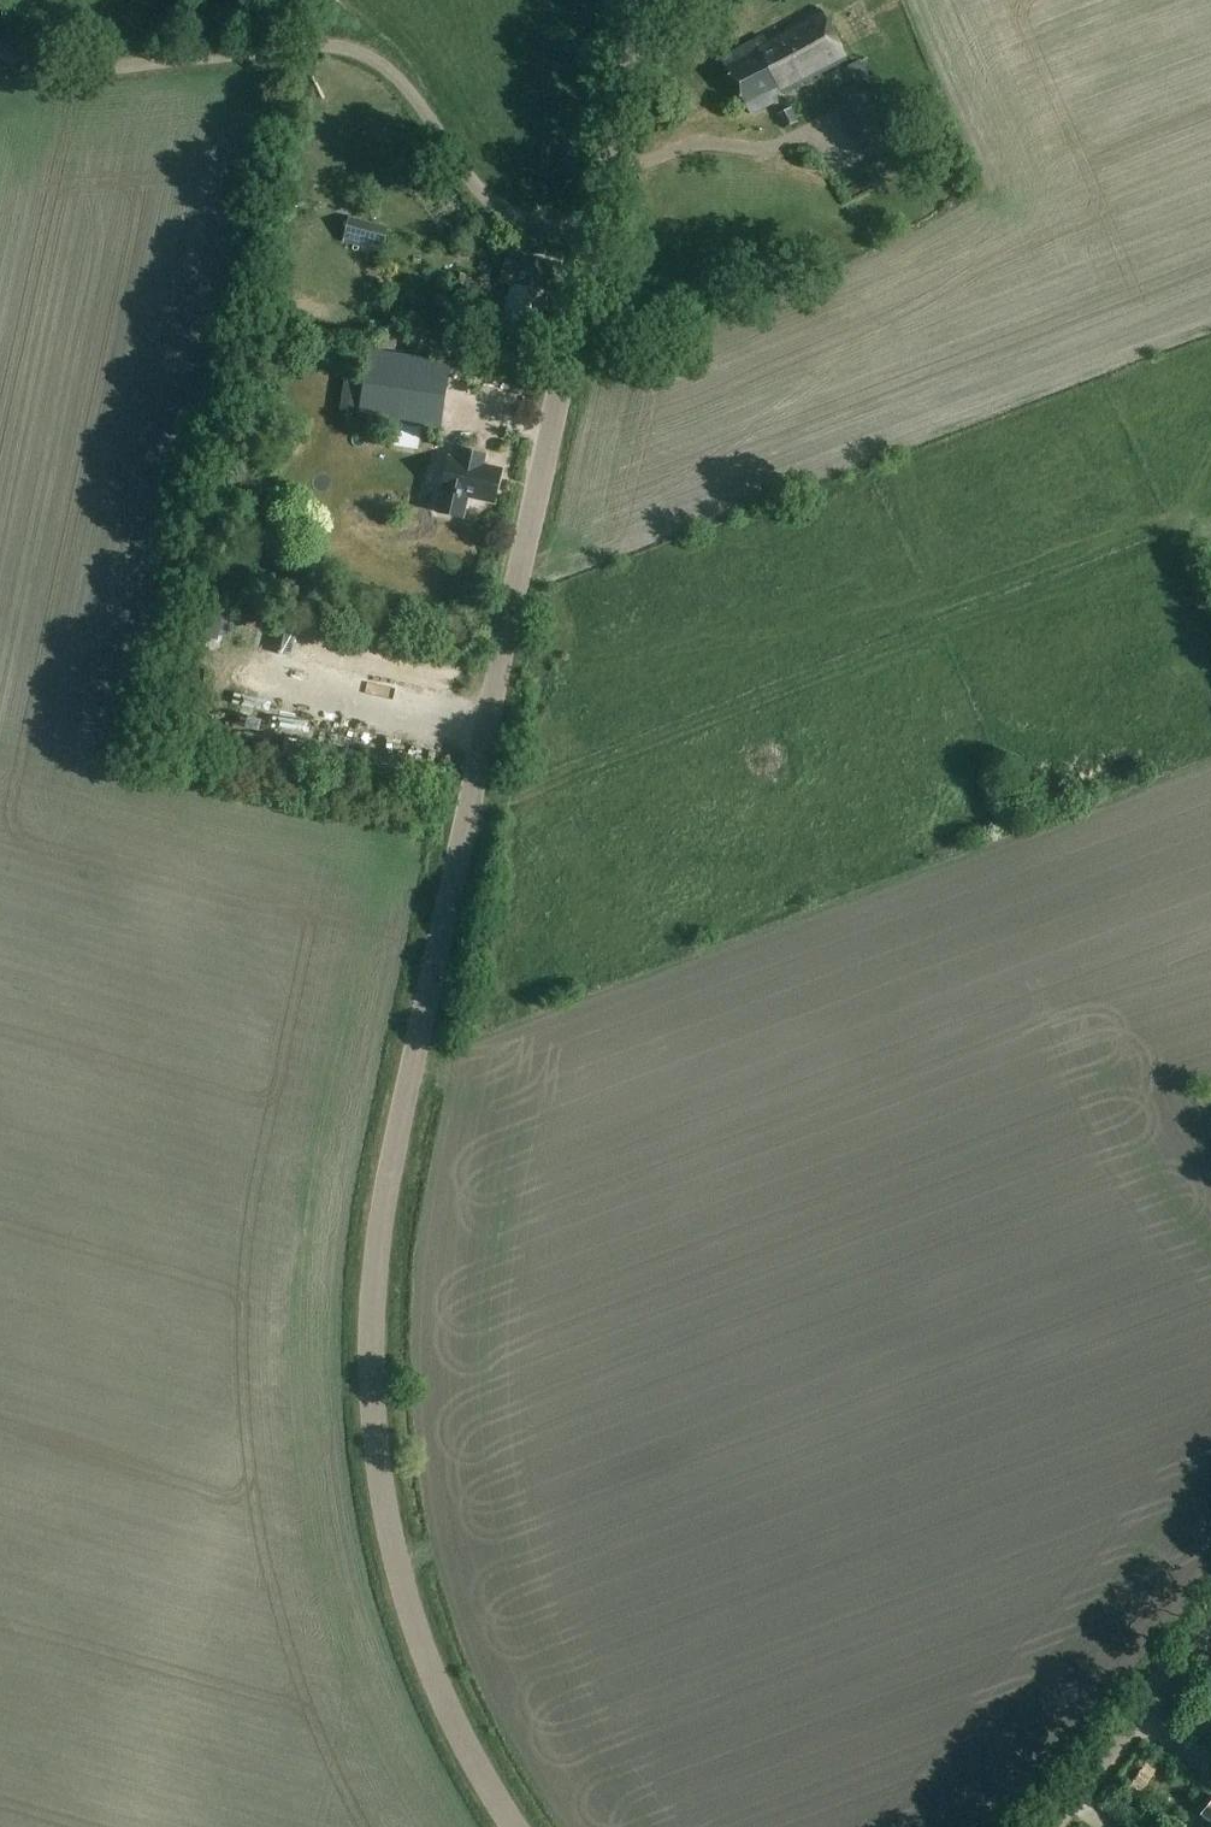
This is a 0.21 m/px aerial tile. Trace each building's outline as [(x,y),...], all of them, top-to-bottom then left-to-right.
[(771,99),(847,60),(820,9),(774,33),(778,39),(766,45),(763,39),(748,47),(746,44),(721,57),(751,115),(773,104),(771,99)] [(837,106),(857,144),(886,129),(866,90),(837,106)] [(784,127),(797,122),(790,108),(778,114),(784,127)] [(349,218),(342,243),(381,252),(387,227),(349,218)] [(304,240),(303,251),(327,252),(327,241),(304,240)] [(542,342),(549,309),(542,307),(546,291),(553,293),(558,269),(523,261),(523,264),(505,259),(499,283),(503,284),(508,285),(497,332),(542,342)] [(292,318),(271,313),(269,324),(290,328),(292,318)] [(456,333),(459,323),(447,321),(447,320),(444,319),(442,330),(456,333)] [(407,353),(422,355),(424,337),(409,335),(407,353)] [(425,348),(424,358),(450,362),(451,352),(425,348)] [(424,358),(419,357),(371,350),(360,419),(439,431),(450,362),(424,358)] [(451,456),(439,514),(462,519),(466,501),(467,497),(495,503),(500,480),(494,479),(495,473),(496,467),(485,464),(486,458),(460,452),(459,458),(451,456)] [(1208,1826),(1210,1826),(1210,1805),(1201,1817),(1210,1825),(1208,1826)] [(1058,1826),(1084,1826),(1072,1814),(1058,1826)]
